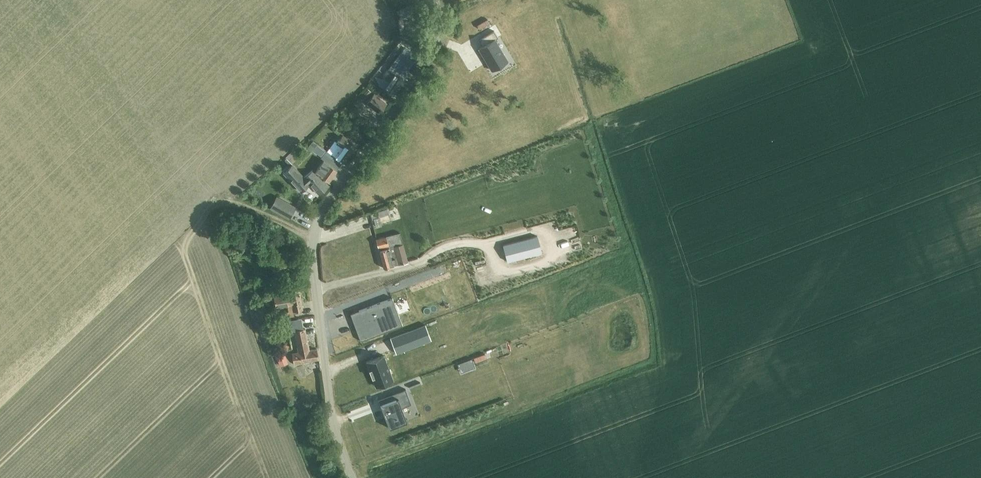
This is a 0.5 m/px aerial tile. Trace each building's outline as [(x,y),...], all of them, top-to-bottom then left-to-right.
[(411,3),(397,11),(400,19),(415,11),(411,3)] [(494,31),(478,40),(482,46),(479,48),(492,71),(507,61),(494,40),(498,38),(494,31)] [(384,89),(392,95),(403,78),(414,61),(400,53),(388,68),(382,76),(389,81),(384,89)] [(366,104),(379,113),(387,103),(374,93),(366,104)] [(327,151),(342,162),(343,163),(350,153),(351,153),(356,146),(342,136),(337,142),(335,141),(327,151)] [(324,159),(315,171),(328,181),(342,162),(326,151),(321,157),(324,159)] [(300,191),(304,188),(309,183),(319,194),(329,186),(324,180),(322,182),(316,175),(313,172),(312,171),(304,177),(297,170),(288,178),(300,191)] [(535,188),(556,179),(554,174),(533,183),(535,188)] [(276,197),(269,209),(288,220),(295,208),(276,197)] [(389,224),(391,231),(403,227),(401,221),(389,224)] [(384,268),(407,262),(400,233),(376,239),(384,268)] [(537,236),(503,245),(507,262),(541,253),(537,236)] [(275,301),(276,303),(277,307),(289,305),(290,311),(303,309),(299,288),(290,290),(290,294),(275,296),(276,301),(275,301)] [(392,298),(350,314),(360,341),(402,325),(392,298)] [(425,324),(390,338),(396,353),(431,340),(425,324)] [(298,352),(292,353),(294,364),(316,360),(319,359),(318,355),(317,348),(315,349),(309,350),(305,328),(294,331),(298,352)] [(384,355),(366,362),(375,386),(393,380),(384,355)] [(405,389),(378,399),(378,400),(383,412),(385,412),(391,427),(389,428),(407,421),(405,421),(399,406),(408,403),(404,390),(405,390),(406,390),(405,389)]
